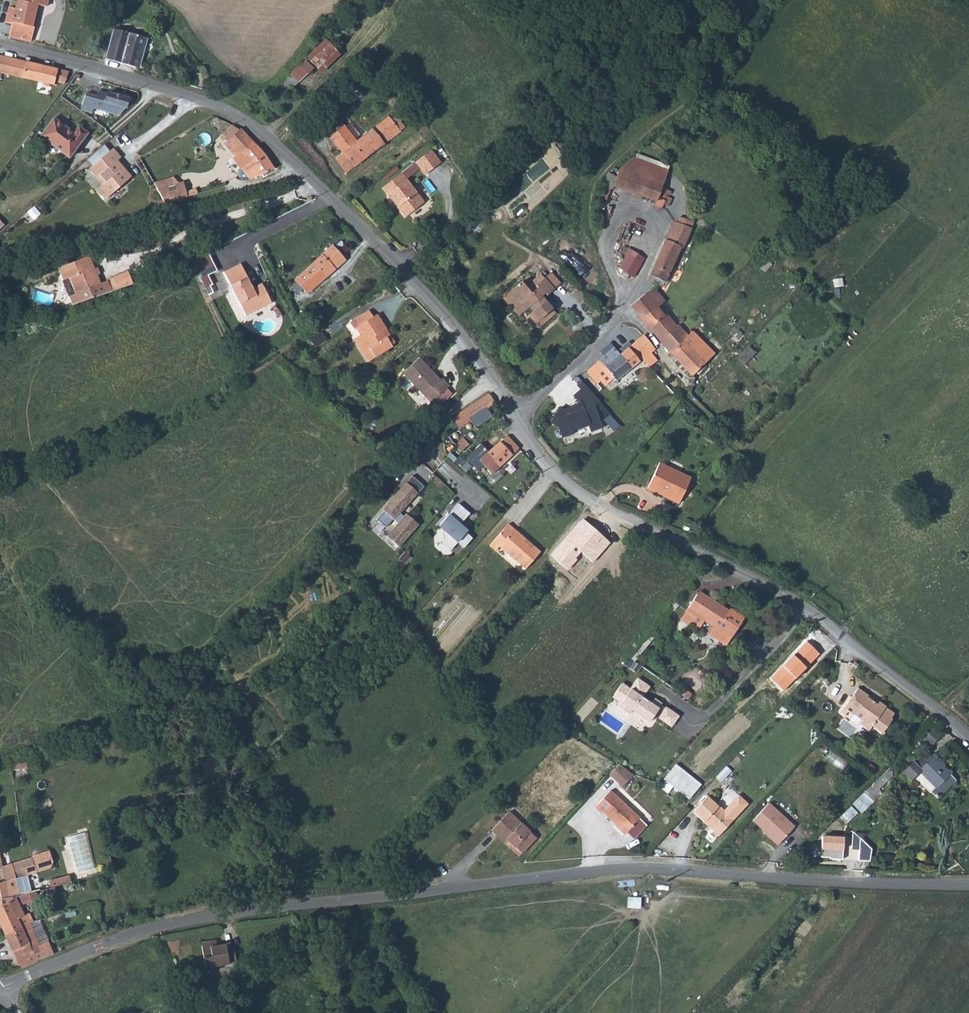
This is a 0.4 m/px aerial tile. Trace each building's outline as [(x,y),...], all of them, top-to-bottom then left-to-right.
[(7,9),(0,9),(0,26),(3,26),(3,38),(23,42),(24,27),(22,27),(25,5),(27,5),(35,6),(36,0),(8,0),(7,9)] [(138,34),(105,30),(100,60),(130,64),(133,45),(136,46),(138,34)] [(307,57),(321,73),(342,54),(327,38),(307,57)] [(282,83),(290,92),(316,67),(308,59),(282,83)] [(27,70),(0,66),(0,83),(56,94),(58,89),(62,90),(65,81),(27,70)] [(96,108),(119,116),(128,108),(131,97),(98,87),(96,93),(84,90),(77,112),(93,117),(96,108)] [(394,111),(355,144),(352,147),(354,150),(344,158),(338,164),(348,178),(402,129),(397,124),(401,121),(394,111)] [(81,136),(58,121),(37,152),(58,167),(81,136)] [(345,133),(333,144),(344,158),(354,150),(352,147),(355,144),(345,133)] [(81,136),(58,167),(67,172),(88,141),(81,136)] [(272,176),(244,142),(246,140),(239,137),(227,146),(232,152),(238,148),(242,154),(238,157),(250,173),(247,175),(254,185),(272,176)] [(123,162),(115,153),(93,172),(106,188),(99,194),(107,203),(130,184),(116,168),(120,165),(123,162)] [(432,154),(417,167),(424,176),(438,162),(432,154)] [(438,162),(424,176),(428,181),(443,167),(438,162)] [(116,168),(130,184),(133,181),(120,165),(116,168)] [(654,170),(628,165),(622,171),(611,178),(608,181),(606,186),(604,194),(627,197),(643,199),(649,179),(654,170)] [(671,172),(654,170),(649,179),(643,199),(657,203),(656,210),(664,211),(666,206),(673,207),(674,198),(665,195),(671,172)] [(222,172),(215,175),(219,184),(226,180),(222,172)] [(180,175),(157,182),(164,204),(199,193),(198,188),(186,192),(180,175)] [(402,179),(384,195),(388,200),(390,200),(393,203),(409,187),(402,179)] [(409,187),(393,203),(400,212),(400,214),(408,222),(427,207),(409,187)] [(693,222),(680,216),(674,231),(687,236),(693,222)] [(670,229),(650,281),(659,285),(661,282),(667,284),(687,236),(674,231),(671,230),(670,229)] [(194,259),(205,287),(214,284),(210,275),(218,271),(211,252),(194,259)] [(636,263),(624,257),(618,267),(621,269),(619,274),(621,277),(625,279),(627,279),(628,276),(632,277),(636,263)] [(318,262),(293,283),(303,298),(333,273),(331,269),(336,265),(333,262),(329,265),(326,263),(322,266),(318,262)] [(82,265),(61,271),(60,268),(56,269),(71,309),(108,298),(127,290),(123,279),(98,287),(98,288),(91,291),(82,265)] [(239,266),(223,274),(229,288),(246,280),(239,266)] [(56,269),(50,271),(54,287),(59,285),(63,298),(59,300),(63,312),(71,309),(56,269)] [(555,289),(545,277),(538,283),(549,294),(555,289)] [(247,292),(243,284),(247,282),(246,280),(229,288),(236,306),(238,306),(244,318),(269,305),(260,286),(251,290),(247,292)] [(536,280),(520,293),(515,286),(507,293),(512,300),(508,304),(517,316),(522,312),(527,318),(522,322),(528,328),(536,322),(541,327),(550,320),(535,301),(540,297),(543,301),(549,294),(538,283),(536,280)] [(649,292),(643,292),(640,294),(639,296),(649,310),(658,303),(649,292)] [(507,293),(502,297),(508,304),(512,300),(507,293)] [(649,310),(639,296),(637,297),(626,307),(652,339),(667,326),(659,316),(656,319),(649,310)] [(366,324),(362,326),(358,320),(339,333),(343,339),(346,338),(365,367),(382,355),(381,354),(372,340),(375,337),(366,324)] [(536,322),(528,328),(533,334),(541,327),(536,322)] [(671,331),(662,340),(666,344),(675,336),(671,331)] [(698,345),(686,332),(682,336),(680,338),(686,344),(682,350),(697,365),(707,356),(698,345)] [(385,351),(375,337),(372,340),(381,354),(385,351)] [(686,344),(680,338),(664,353),(669,358),(687,378),(699,367),(697,365),(682,350),(686,344)] [(715,348),(706,338),(698,345),(707,356),(715,348)] [(636,343),(616,359),(628,371),(637,364),(642,371),(650,365),(643,357),(646,354),(636,343)] [(611,352),(582,375),(590,386),(594,383),(599,389),(609,382),(610,384),(628,371),(616,359),(611,352)] [(431,392),(410,368),(394,382),(421,414),(440,398),(433,390),(431,392)] [(599,402),(579,381),(568,393),(576,403),(571,407),(561,410),(556,408),(547,424),(554,428),(560,439),(570,434),(569,432),(585,427),(587,433),(600,429),(592,406),(599,402)] [(473,411),(457,422),(461,427),(465,423),(469,427),(478,419),(473,411)] [(416,445),(426,434),(420,429),(410,439),(416,445)] [(473,450),(465,442),(461,445),(465,448),(459,455),(464,460),(473,450)] [(499,447),(487,460),(484,457),(476,465),(478,466),(489,477),(508,456),(499,447)] [(686,484),(654,470),(647,487),(670,503),(676,507),(686,484)] [(424,487),(411,476),(383,509),(385,511),(379,518),(387,525),(395,520),(397,523),(384,537),(399,550),(422,524),(407,511),(404,515),(402,513),(424,487)] [(670,503),(647,487),(643,496),(651,499),(652,496),(670,503)] [(670,503),(652,496),(651,499),(669,506),(670,503)] [(470,513),(457,502),(439,525),(442,527),(435,536),(452,550),(458,542),(465,547),(472,538),(467,533),(470,529),(463,523),(470,513)] [(593,563),(611,543),(582,518),(550,554),(567,569),(582,553),(593,563)] [(507,527),(488,548),(494,554),(498,550),(513,533),(507,527)] [(539,555),(513,533),(498,550),(524,572),(539,555)] [(728,612),(699,591),(681,620),(689,625),(696,614),(713,625),(708,633),(727,644),(743,619),(730,610),(728,612)] [(821,655),(808,641),(769,677),(783,691),(821,655)] [(631,710),(649,722),(661,704),(654,699),(651,704),(641,697),(649,686),(638,679),(630,690),(622,684),(613,697),(621,702),(618,707),(628,714),(631,710)] [(875,702),(859,691),(841,713),(846,717),(849,713),(863,722),(861,725),(870,732),(874,727),(883,734),(894,720),(890,717),(893,713),(885,706),(886,706),(877,699),(875,702)] [(940,738),(931,729),(923,737),(931,746),(940,738)] [(954,779),(932,757),(920,770),(936,786),(927,795),(933,801),(954,779)] [(691,799),(703,784),(675,763),(659,785),(670,793),(674,787),(691,799)] [(617,769),(607,780),(617,791),(628,780),(617,769)] [(882,774),(864,792),(870,798),(888,781),(882,774)] [(634,822),(607,793),(589,808),(596,816),(598,814),(620,837),(634,822)] [(724,823),(700,801),(686,815),(708,838),(724,823)] [(853,806),(841,817),(847,824),(859,813),(853,806)] [(786,835),(762,811),(746,826),(770,851),(786,835)] [(526,841),(501,814),(482,831),(496,844),(499,842),(511,855),(526,841)] [(731,829),(724,823),(708,838),(710,841),(722,830),(726,834),(727,833),(731,829)] [(69,836),(76,873),(97,869),(89,831),(69,836)] [(845,838),(843,859),(872,861),(873,849),(853,831),(852,838),(845,838)] [(843,836),(822,835),(821,858),(831,858),(831,859),(842,860),(843,836)] [(0,865),(0,909),(15,902),(18,901),(13,883),(34,874),(37,866),(34,855),(25,858),(0,865)] [(54,877),(34,883),(36,891),(48,888),(56,886),(54,877)] [(62,884),(56,886),(48,888),(51,897),(65,892),(62,884)] [(33,892),(23,895),(24,898),(27,903),(36,900),(33,892)] [(0,909),(0,914),(9,935),(33,924),(22,899),(18,901),(15,902),(0,909)] [(33,924),(9,935),(22,966),(38,959),(35,951),(43,947),(38,936),(35,929),(33,924)] [(213,945),(207,946),(208,953),(215,951),(213,945)] [(215,951),(208,953),(207,946),(200,948),(205,974),(235,967),(231,951),(224,952),(224,950),(215,951)]
